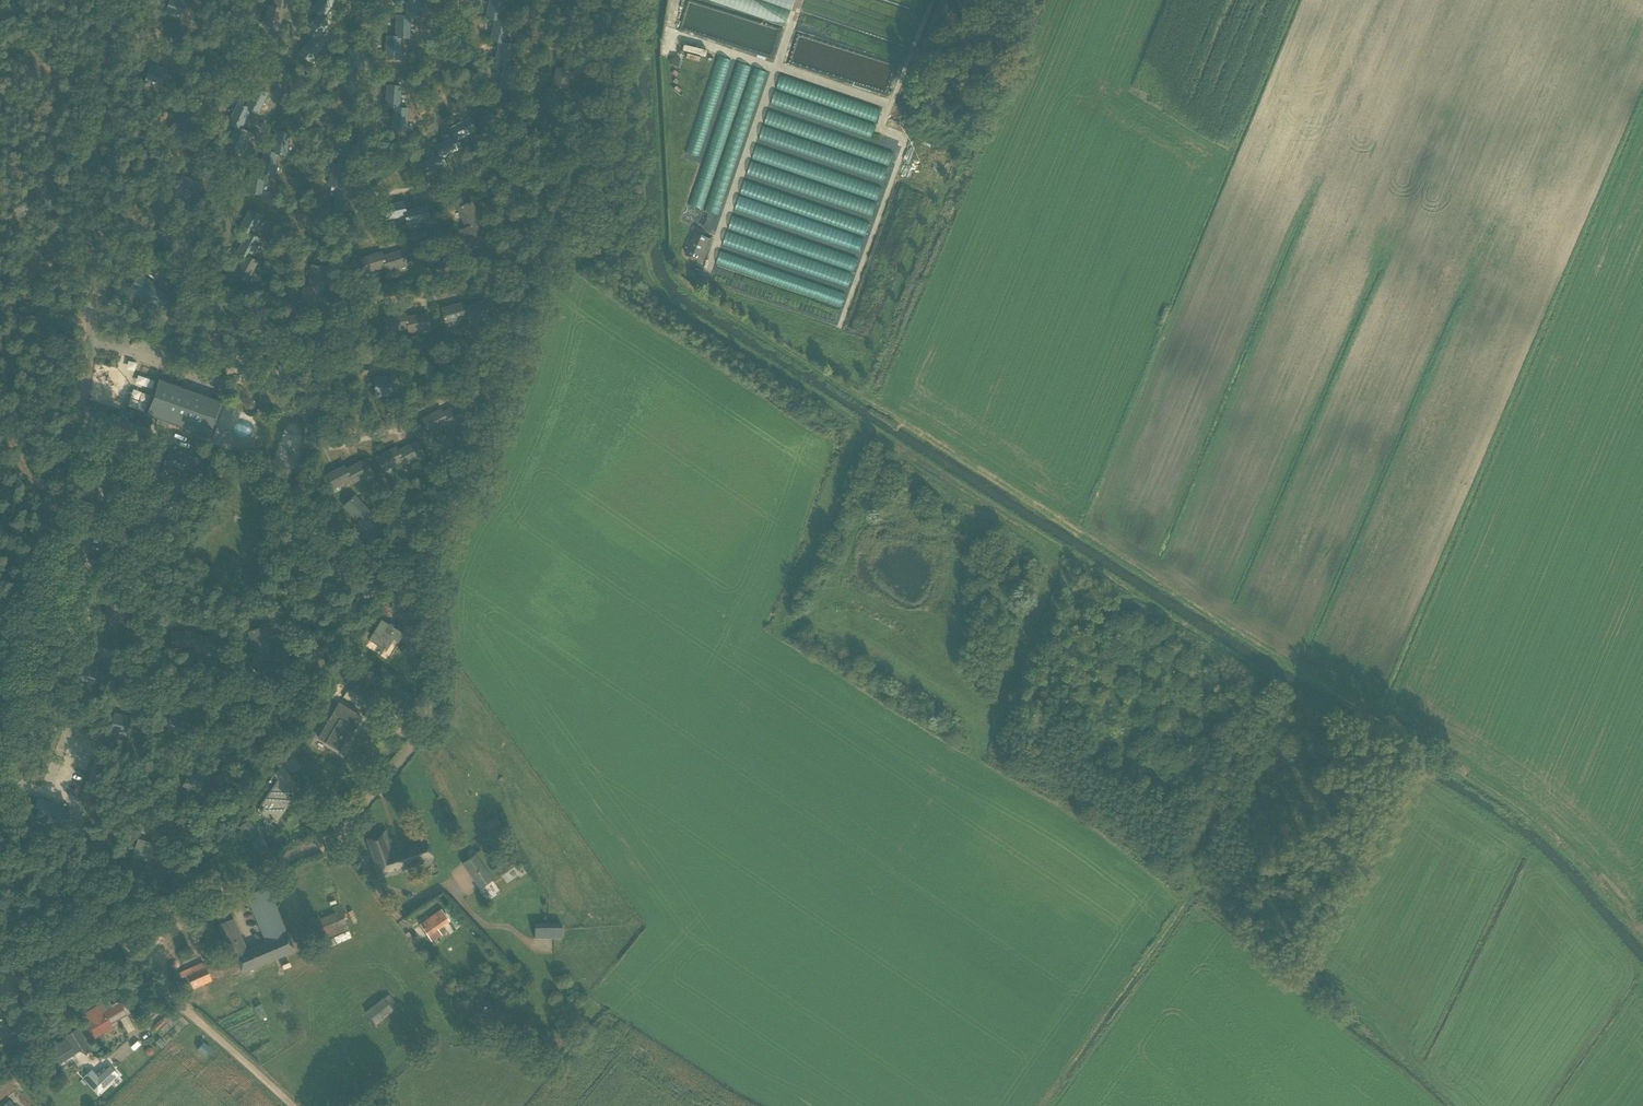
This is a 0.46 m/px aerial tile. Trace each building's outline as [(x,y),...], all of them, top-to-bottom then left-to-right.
[(171,17),(173,12),(183,15),(187,1),(184,0),(170,0),(165,15),(171,17)] [(288,12),(291,0),(274,0),(272,7),(269,6),(268,8),(284,12),(288,12)] [(329,24),(331,22),(324,17),(335,2),(333,0),(319,0),(311,10),(317,14),(329,24)] [(412,18),(420,19),(421,0),(408,0),(407,18),(412,18)] [(487,17),(493,19),(500,20),(504,0),(491,0),(487,17)] [(796,0),(705,0),(789,25),(796,0)] [(264,27),(280,31),(284,12),(268,8),(264,27)] [(311,37),(316,41),(329,24),(317,14),(304,31),(311,37)] [(396,39),(410,40),(412,18),(407,18),(398,18),(396,39)] [(493,19),(489,38),(504,41),(509,22),(501,21),(500,20),(493,19)] [(298,54),(310,63),(323,47),(316,41),(311,37),(298,54)] [(489,38),(488,41),(498,43),(494,62),(509,66),(514,46),(504,44),(504,41),(489,38)] [(389,60),(400,61),(401,40),(396,39),(390,39),(389,60)] [(347,50),(350,74),(365,72),(363,48),(347,50)] [(716,55),(688,153),(700,156),(727,58),(716,55)] [(673,57),(670,65),(678,68),(681,60),(673,57)] [(720,228),(764,71),(750,67),(750,65),(734,61),(690,221),(701,224),(701,223),(720,228)] [(494,62),(493,64),(503,66),(498,87),(512,90),(517,70),(509,68),(509,66),(494,62)] [(144,84),(150,86),(152,81),(162,84),(167,70),(150,65),(144,84)] [(558,68),(552,90),(562,93),(566,94),(572,71),(558,68)] [(385,106),(400,107),(402,87),(386,86),(385,106)] [(246,108),(259,114),(269,94),(256,88),(246,108)] [(235,128),(249,135),(250,133),(242,129),(251,111),(259,115),(259,114),(246,108),(236,103),(226,124),(235,128)] [(391,131),(407,132),(409,107),(400,107),(385,106),(385,111),(393,112),(391,131)] [(449,129),(453,136),(460,150),(462,149),(458,141),(477,131),(470,118),(449,129)] [(226,146),(241,153),(249,135),(235,128),(226,146)] [(263,153),(287,157),(290,134),(275,131),(272,152),(263,151),(263,153)] [(438,154),(445,168),(447,167),(443,159),(460,150),(453,136),(434,146),(438,154)] [(342,165),(357,168),(361,147),(347,144),(342,165)] [(266,175),(275,176),(278,156),(263,153),(259,173),(251,171),(251,172),(266,175)] [(421,163),(428,177),(445,168),(438,154),(421,163)] [(336,188),(352,191),(352,187),(344,186),(348,167),(356,169),(357,168),(342,165),(333,163),(328,186),(336,188)] [(247,194),(263,197),(266,175),(251,172),(247,194)] [(179,179),(172,194),(178,198),(180,194),(188,198),(194,186),(179,179)] [(834,224),(838,211),(745,181),(741,194),(834,224)] [(332,206),(348,209),(352,191),(336,188),(332,206)] [(864,236),(739,198),(736,210),(861,248),(864,236)] [(456,208),(466,228),(481,221),(472,201),(456,208)] [(381,207),(384,222),(405,217),(402,202),(381,207)] [(405,217),(407,226),(430,220),(427,205),(405,211),(402,202),(405,217)] [(240,228),(253,235),(264,216),(251,209),(240,228)] [(843,306),(853,270),(854,271),(859,255),(733,218),(729,231),(728,231),(723,247),(823,275),(821,283),(719,254),(715,266),(711,282),(787,304),(787,305),(799,308),(798,310),(804,311),(806,306),(811,308),(814,298),(843,306)] [(461,230),(471,251),(486,244),(478,225),(482,223),(481,221),(466,228),(461,230)] [(238,251),(251,258),(262,240),(253,235),(240,228),(239,229),(247,234),(238,251)] [(685,255),(703,263),(714,240),(696,232),(685,255)] [(383,255),(388,272),(409,266),(404,249),(383,255)] [(233,276),(248,284),(260,263),(251,258),(238,251),(236,253),(244,258),(233,276)] [(359,258),(364,274),(386,267),(383,255),(382,252),(359,258)] [(304,287),(324,290),(328,267),(311,265),(308,286),(304,285),(304,287)] [(144,296),(160,308),(168,298),(151,286),(152,284),(140,275),(129,289),(142,298),(144,296)] [(168,286),(164,293),(169,296),(174,290),(168,286)] [(300,307),(317,310),(320,290),(304,287),(300,307)] [(108,294),(110,301),(124,297),(121,290),(108,294)] [(467,318),(468,323),(490,316),(485,300),(464,306),(463,302),(462,302),(467,318)] [(441,308),(446,325),(467,318),(462,302),(441,308)] [(406,312),(383,318),(386,334),(391,333),(408,329),(405,315),(406,315),(406,312)] [(406,315),(405,315),(408,329),(410,329),(411,334),(432,329),(428,313),(407,317),(406,315)] [(203,327),(195,325),(188,346),(197,348),(203,327)] [(375,397),(381,397),(381,394),(392,394),(392,377),(375,377),(375,397)] [(170,420),(211,434),(220,408),(197,400),(199,395),(190,391),(189,393),(160,383),(149,413),(170,420)] [(448,424),(450,428),(470,417),(462,402),(443,412),(441,408),(440,409),(448,424)] [(420,420),(428,435),(448,424),(440,409),(420,420)] [(402,462),(404,466),(425,455),(417,441),(398,450),(396,446),(394,447),(402,462)] [(376,457),(383,472),(402,462),(394,447),(376,457)] [(165,462),(198,474),(203,461),(169,449),(165,462)] [(346,469),(354,484),(373,474),(365,459),(346,469)] [(324,476),(331,490),(350,481),(353,485),(354,484),(346,469),(344,466),(324,476)] [(170,485),(182,489),(185,483),(173,479),(170,485)] [(355,525),(356,526),(369,513),(354,497),(343,507),(358,522),(355,525)] [(356,526),(364,535),(371,542),(382,532),(367,516),(368,515),(370,513),(369,513),(356,526)] [(391,599),(399,604),(404,595),(396,591),(391,599)] [(377,646),(386,651),(393,640),(398,643),(403,635),(389,625),(381,620),(368,640),(377,646)] [(247,632),(255,653),(270,647),(263,626),(247,632)] [(250,654),(258,676),(271,671),(264,651),(271,649),(270,647),(255,653),(250,654)] [(75,684),(82,687),(84,681),(94,684),(97,674),(80,668),(75,684)] [(340,671),(336,677),(345,683),(349,676),(340,671)] [(343,698),(364,710),(373,696),(352,683),(343,698)] [(339,703),(318,739),(339,751),(345,740),(347,741),(352,733),(351,732),(360,716),(339,703)] [(114,715),(109,734),(118,736),(119,731),(127,733),(131,719),(114,715)] [(289,751),(282,762),(290,774),(300,766),(289,751)] [(268,818),(277,824),(289,805),(285,802),(289,796),(294,803),(304,796),(289,773),(288,773),(281,763),(273,775),(277,782),(261,806),(265,808),(261,814),(268,818)] [(181,787),(188,790),(191,785),(200,789),(207,775),(191,767),(181,787)] [(38,798),(34,808),(39,809),(35,818),(46,822),(50,823),(65,829),(72,812),(38,798)] [(239,827),(252,844),(260,838),(247,821),(239,827)] [(365,837),(380,879),(390,875),(433,862),(430,852),(427,841),(393,852),(386,830),(365,837)] [(138,838),(131,858),(139,861),(141,855),(150,858),(155,844),(138,838)] [(482,869),(472,875),(481,888),(493,880),(475,854),(473,855),(482,869)] [(319,884),(323,897),(338,892),(334,879),(319,884)] [(232,944),(243,974),(295,952),(267,887),(246,896),(266,942),(246,950),(233,920),(218,927),(226,947),(232,944)] [(321,918),(310,923),(318,942),(328,938),(349,929),(341,910),(327,916),(322,918),(321,918)] [(441,910),(420,925),(426,934),(428,936),(432,942),(442,935),(437,929),(449,921),(448,919),(441,910)] [(549,923),(534,923),(534,939),(553,939),(562,939),(561,923),(549,923)] [(199,938),(205,947),(218,940),(213,930),(199,938)] [(408,932),(405,934),(410,941),(414,939),(408,932)] [(187,976),(193,989),(211,980),(203,963),(179,973),(181,978),(187,976)] [(383,998),(365,1013),(376,1026),(394,1011),(393,1010),(398,1006),(389,995),(384,999),(383,998)] [(90,1026),(81,1031),(88,1043),(95,1039),(93,1035),(110,1025),(108,1021),(118,1016),(120,1020),(127,1016),(126,1015),(120,1004),(113,1008),(108,1000),(104,1002),(83,1014),(88,1022),(90,1026)] [(8,1038),(19,1028),(0,1008),(0,1030),(8,1038)] [(45,1053),(53,1066),(78,1050),(86,1056),(91,1050),(87,1044),(87,1043),(79,1027),(63,1037),(65,1040),(45,1053)] [(204,1042),(197,1049),(205,1056),(212,1048),(204,1042)] [(91,1069),(82,1078),(97,1094),(119,1074),(110,1065),(98,1077),(91,1069)]
